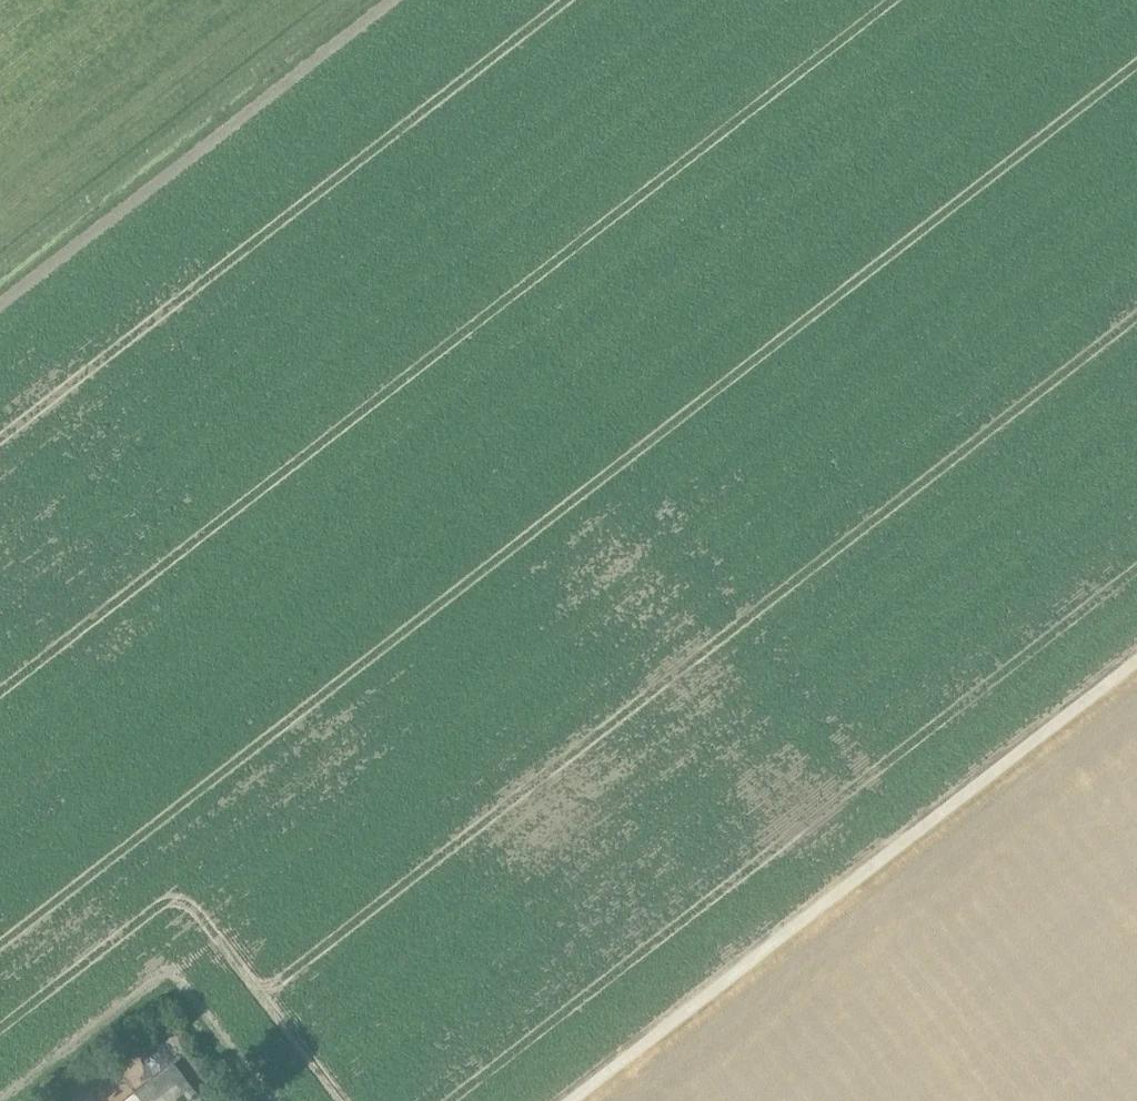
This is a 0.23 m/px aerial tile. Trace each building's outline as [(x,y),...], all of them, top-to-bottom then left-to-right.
[(197,1097),(173,1065),(126,1100),(200,1100),(197,1097)]
